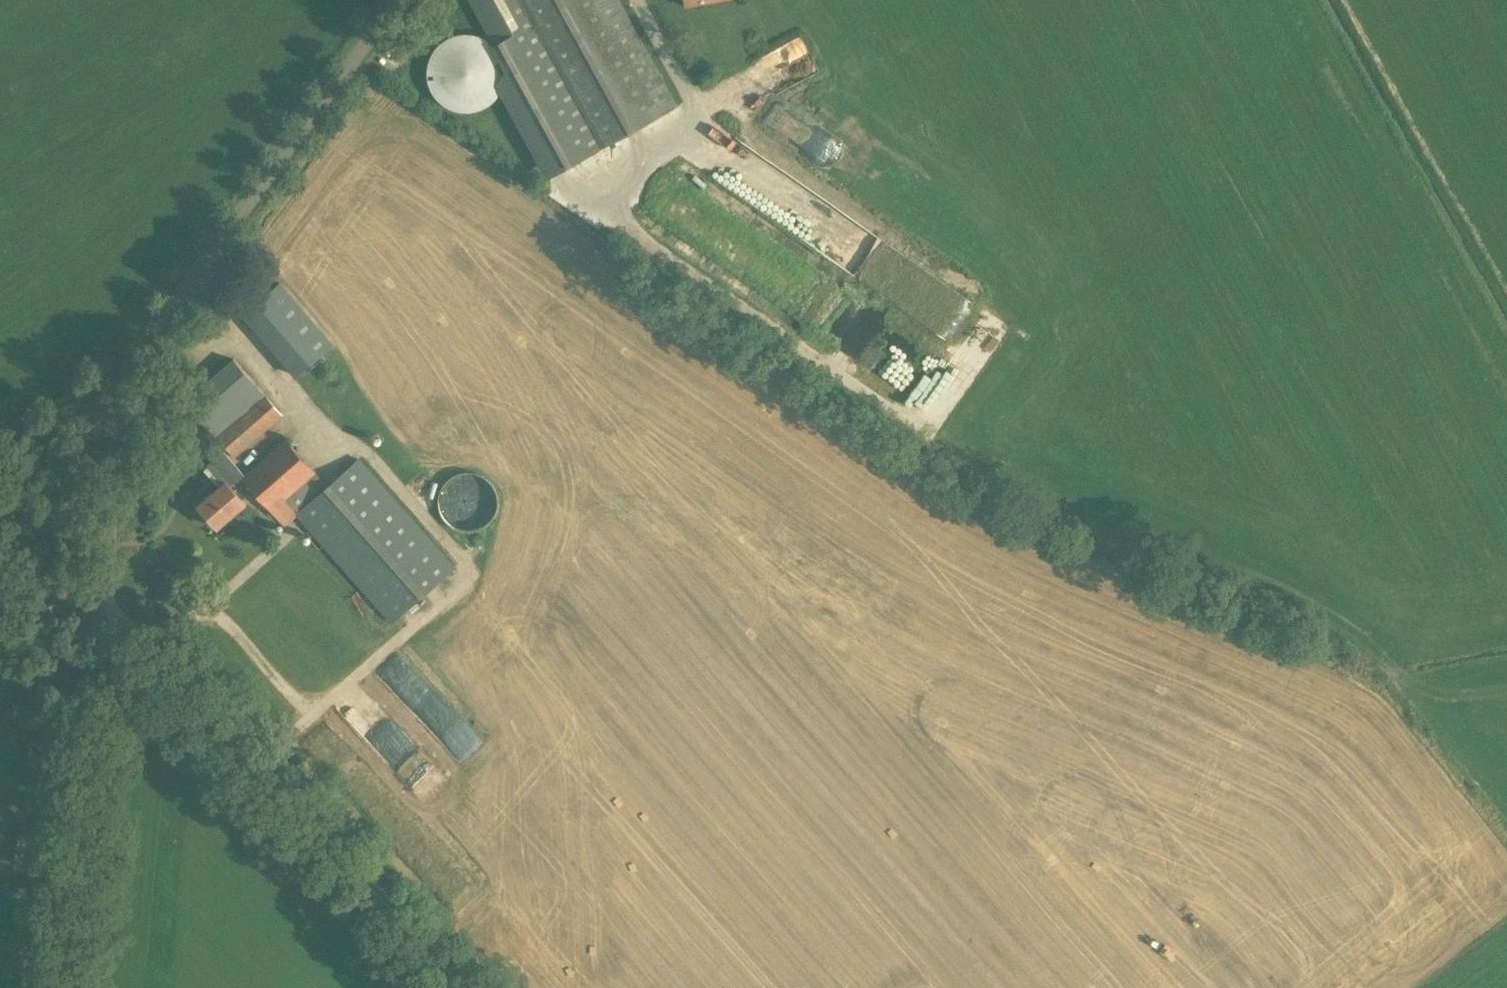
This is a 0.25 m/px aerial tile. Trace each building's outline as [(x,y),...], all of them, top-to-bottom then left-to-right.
[(564,168),(678,106),(620,0),(473,0),(564,168)] [(792,62),(797,78),(818,71),(806,37),(770,49),(776,67),(792,62)] [(503,92),(503,85),(503,77),(500,70),(496,63),(491,57),(486,52),(477,48),(471,47),(462,46),(457,47),(449,50),(443,53),(436,59),(432,65),(429,71),(426,79),(426,85),(427,94),(429,100),(433,108),(438,113),(445,118),(453,122),(459,123),(466,123),(474,122),(481,120),(488,116),(493,111),(497,105),(501,99),(503,92)] [(295,377),(334,343),(281,280),(242,315),(295,377)] [(235,458),(284,415),(235,357),(184,401),(235,458)] [(244,474),(255,487),(252,490),(285,526),(296,517),(391,625),(456,566),(362,458),(328,486),(287,437),(244,474)] [(206,465),(223,484),(198,506),(216,527),(245,502),(242,499),(252,490),(255,487),(244,474),(223,450),(206,465)] [(500,511),(501,505),(500,499),(499,493),(496,488),(491,482),(486,478),(481,476),(475,474),(467,474),(457,476),(451,479),(445,484),(442,489),(439,495),(438,500),(437,507),(439,514),(440,519),(444,525),(448,529),(453,533),(458,535),(464,537),(471,537),(482,535),(488,531),(493,527),(497,521),(499,517),(500,511)]
